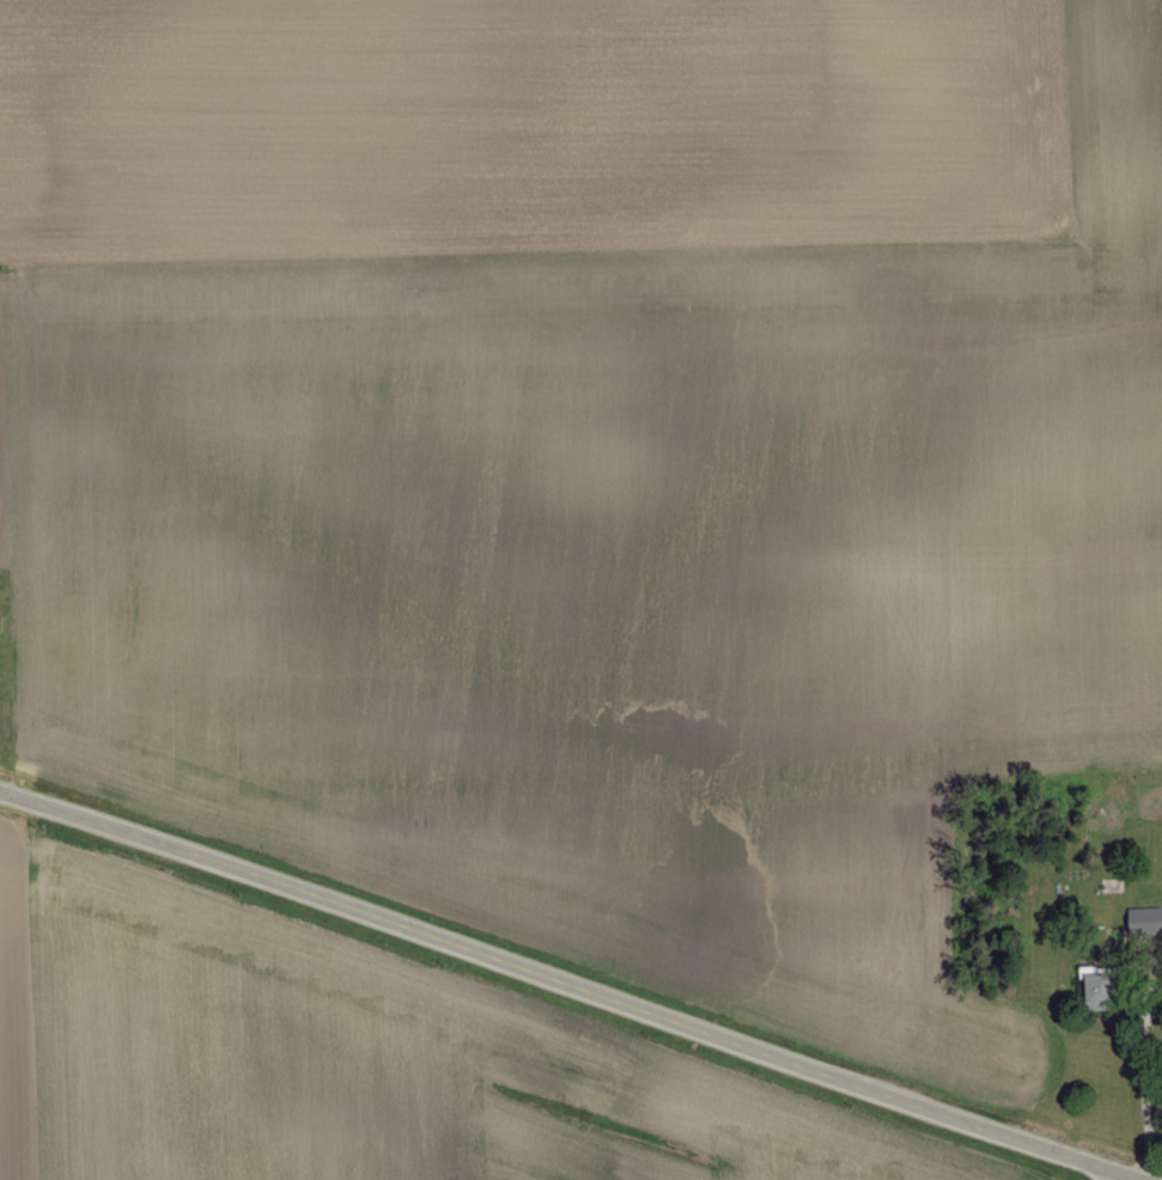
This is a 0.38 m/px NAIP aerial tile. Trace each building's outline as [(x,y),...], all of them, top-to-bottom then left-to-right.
[(1132,913),(1132,937),(1161,936),(1161,912),(1132,913)]
